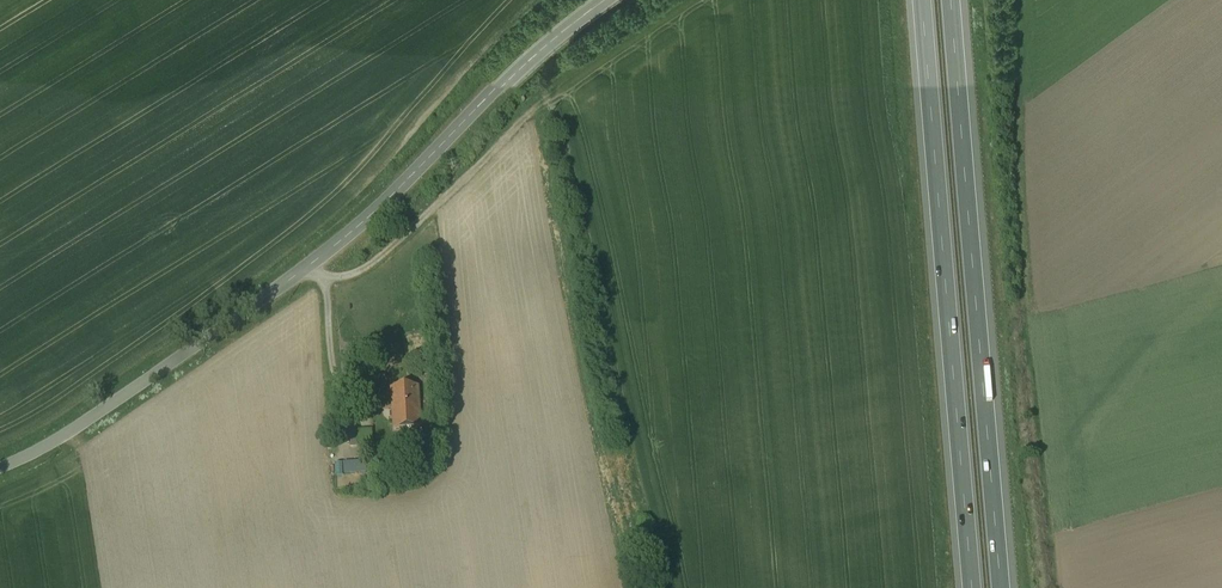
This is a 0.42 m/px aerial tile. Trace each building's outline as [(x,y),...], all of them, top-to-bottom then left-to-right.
[(419,388),(392,389),(395,429),(421,427),(419,388)] [(372,430),(349,431),(350,446),(373,444),(372,430)]
